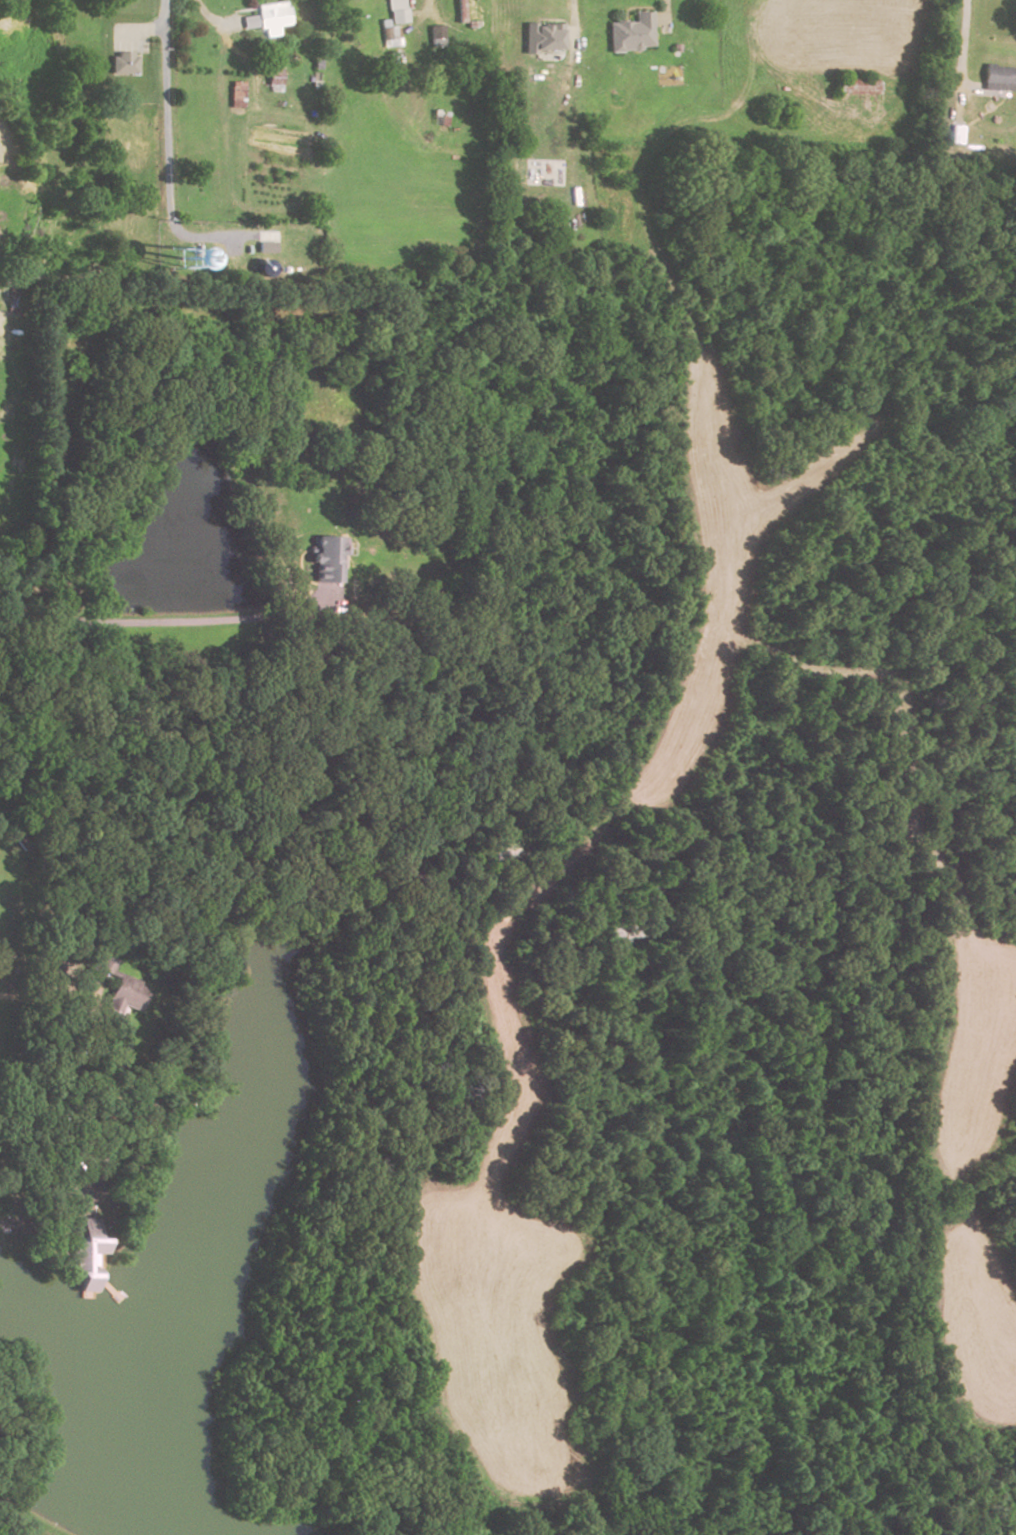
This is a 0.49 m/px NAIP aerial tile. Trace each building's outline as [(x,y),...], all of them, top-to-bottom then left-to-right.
[(391,25),(407,23),(404,0),(388,0),(391,25)] [(466,26),(465,0),(475,0),(475,26),(466,26)] [(255,6),(259,29),(287,24),(284,2),(255,6)] [(609,25),(635,24),(635,14),(651,13),(652,48),(639,48),(639,52),(610,53),(609,25)] [(243,27),(258,26),(257,14),(242,15),(243,27)] [(522,24),(561,24),(561,51),(533,50),(533,55),(522,55),(522,24)] [(430,28),(443,27),(444,39),(430,40),(430,28)] [(396,29),(382,30),(383,48),(397,47),(396,29)] [(115,54),(131,53),(131,57),(137,57),(137,73),(110,73),(110,56),(115,56),(115,54)] [(267,66),(281,66),(282,91),(268,91),(267,66)] [(984,68),(1010,69),(1009,83),(983,81),(984,68)] [(837,93),(874,93),(874,78),(842,78),(842,84),(837,84),(837,93)] [(229,82),(243,82),(242,107),(229,107),(229,82)] [(259,253),(275,252),(275,241),(258,242),(259,253)] [(175,253),(188,256),(189,249),(176,247),(175,253)] [(313,537),(338,538),(335,584),(314,583),(315,564),(309,564),(309,554),(307,554),(308,547),(312,547),(313,537)] [(111,972),(115,963),(100,957),(94,970),(116,980),(99,1021),(113,1027),(122,1007),(136,1013),(145,991),(135,986),(137,982),(111,972)] [(80,1221),(91,1221),(90,1238),(103,1239),(101,1279),(93,1279),(92,1294),(72,1293),(73,1279),(64,1279),(66,1238),(79,1239),(80,1221)]
